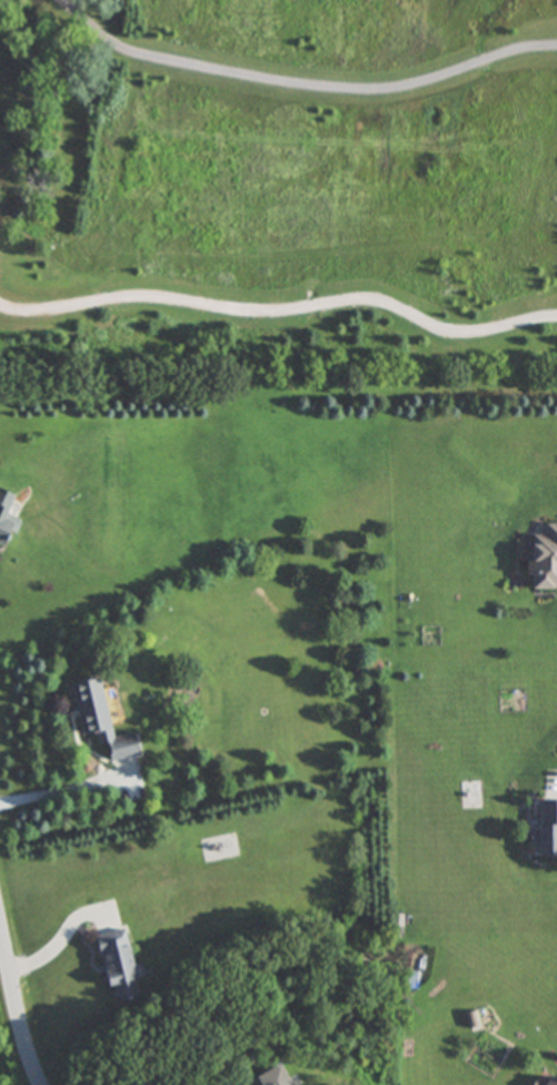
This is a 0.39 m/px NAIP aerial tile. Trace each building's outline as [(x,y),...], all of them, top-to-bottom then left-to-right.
[(0,490),(0,516),(9,493),(0,490)] [(1,544),(10,520),(0,516),(0,544),(1,544)] [(556,588),(556,523),(540,523),(541,534),(525,534),(525,588),(556,588)] [(66,681),(77,734),(89,731),(92,743),(100,742),(103,759),(132,753),(128,732),(107,737),(95,675),(66,681)] [(534,801),(534,856),(556,856),(556,801),(534,801)] [(120,929),(91,935),(100,987),(110,985),(113,1000),(132,997),(120,929)] [(546,1072),(538,1084),(556,1084),(556,1078),(546,1072)]
